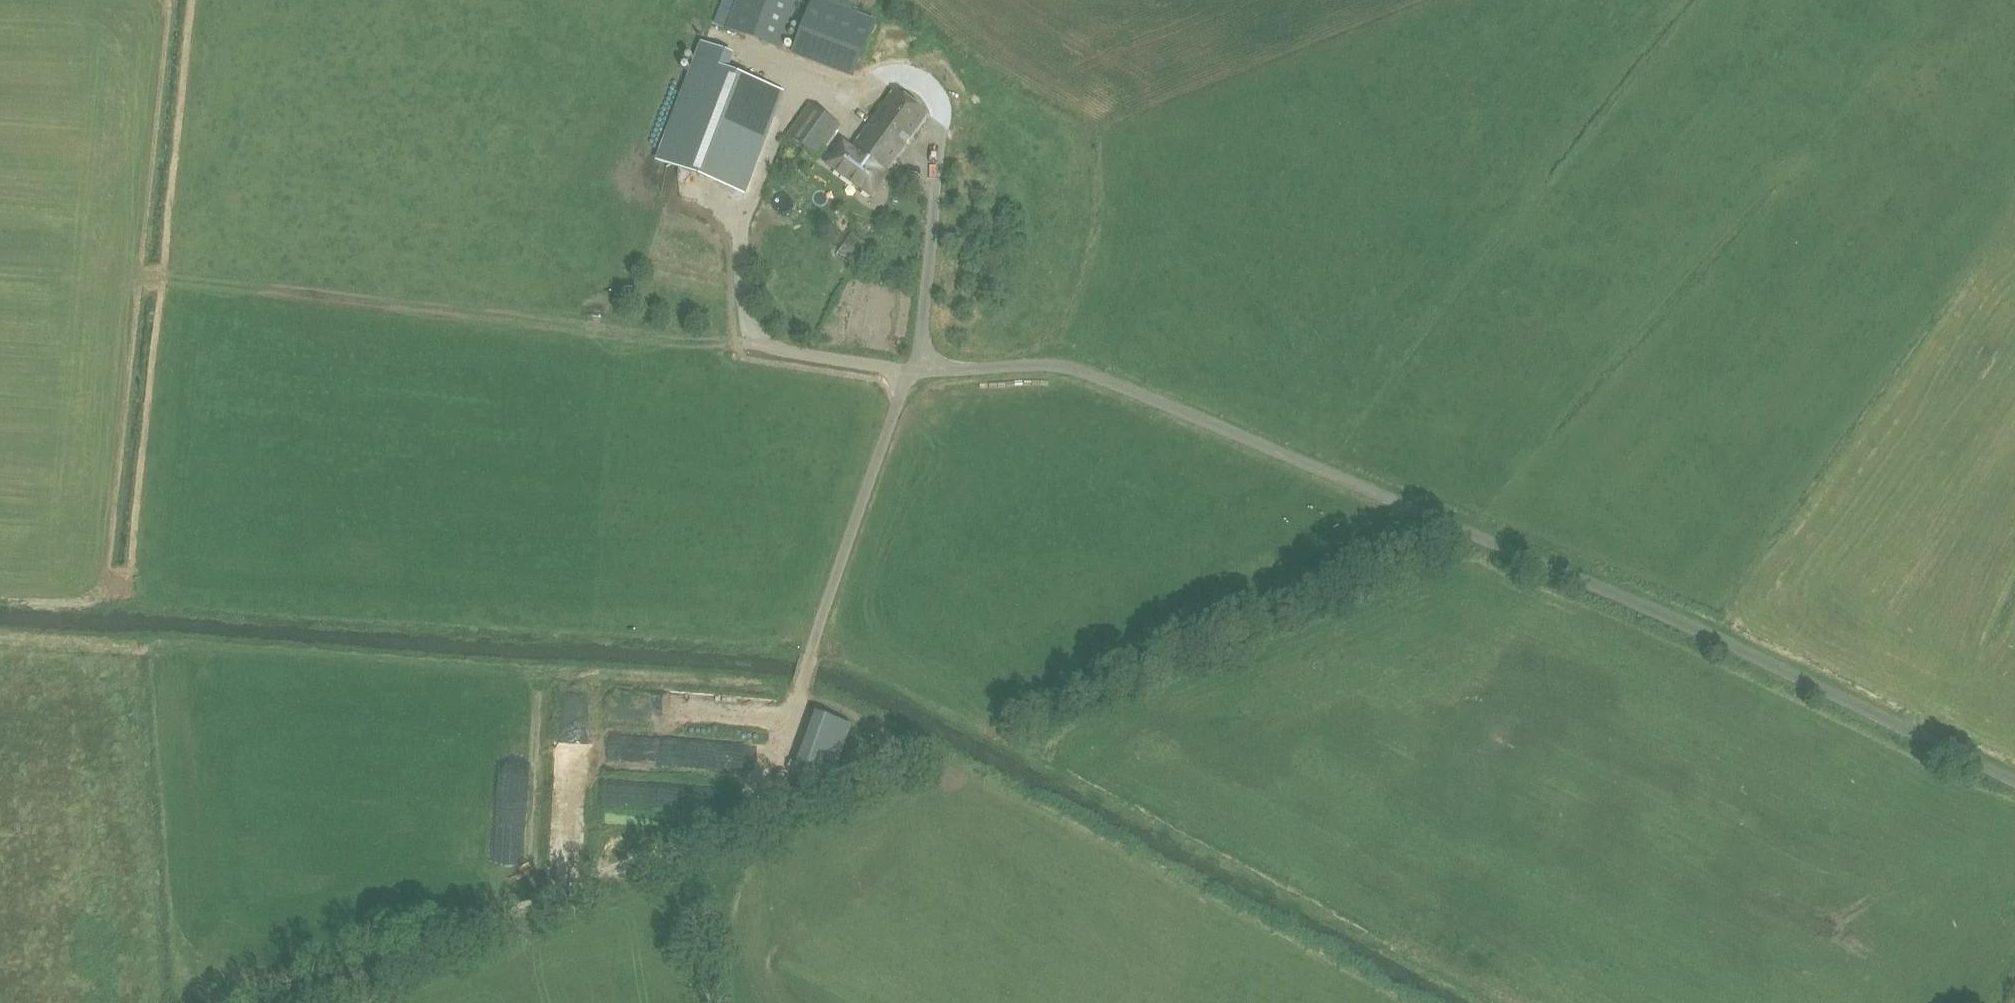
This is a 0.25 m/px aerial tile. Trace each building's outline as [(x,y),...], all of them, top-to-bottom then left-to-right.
[(729,28),(781,48),(800,0),(739,0),(729,28)] [(877,20),(823,0),(814,0),(793,55),(854,78),(877,20)] [(704,43),(659,161),(746,193),(784,93),(720,68),(726,52),(704,43)] [(830,165),(873,197),(889,175),(888,174),(931,115),(897,90),(856,147),(847,141),(830,165)] [(788,136),(821,157),(841,127),(808,105),(788,136)] [(850,265),(865,245),(851,235),(836,255),(850,265)] [(828,776),(852,720),(826,708),(802,765),(828,776)]
